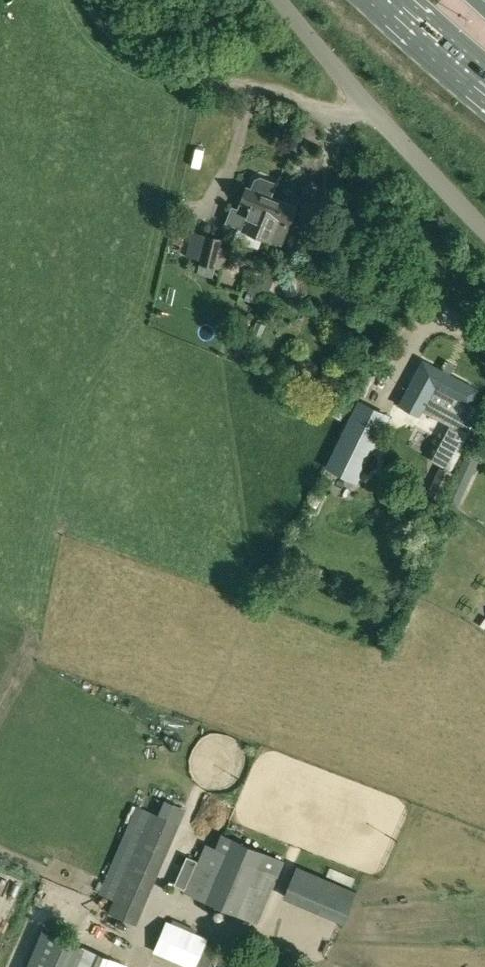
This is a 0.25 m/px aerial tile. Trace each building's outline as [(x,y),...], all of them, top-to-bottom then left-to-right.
[(226,222),(256,235),(272,197),(247,187),(238,208),(232,206),(226,222)] [(256,235),(282,245),(290,224),(297,207),(272,197),(256,235)] [(224,239),(207,234),(197,274),(213,278),(216,267),(225,269),(230,247),(223,246),(224,239)] [(244,300),(256,304),(261,291),(268,294),(276,273),(258,267),(261,259),(255,257),(244,289),(248,290),(244,300)] [(266,325),(258,322),(255,330),(263,333),(266,325)] [(429,401),(451,413),(458,400),(469,406),(478,389),(424,361),(408,390),(429,402),(429,401)] [(389,416),(358,401),(326,466),(357,480),(389,416)] [(442,465),(451,469),(463,447),(462,446),(475,422),(462,415),(449,439),(446,437),(435,460),(442,465)] [(425,497),(440,504),(454,474),(439,466),(425,497)] [(108,913),(136,925),(180,823),(152,811),(108,913)] [(185,892),(257,924),(285,861),(222,832),(216,847),(206,843),(199,861),(187,888),(185,892)] [(187,888),(199,861),(187,856),(175,883),(187,888)] [(342,921),(355,891),(297,866),(284,896),(342,921)] [(190,966),(195,966),(208,938),(167,920),(154,951),(190,966)] [(128,965),(81,945),(71,966),(127,966),(128,965)]
